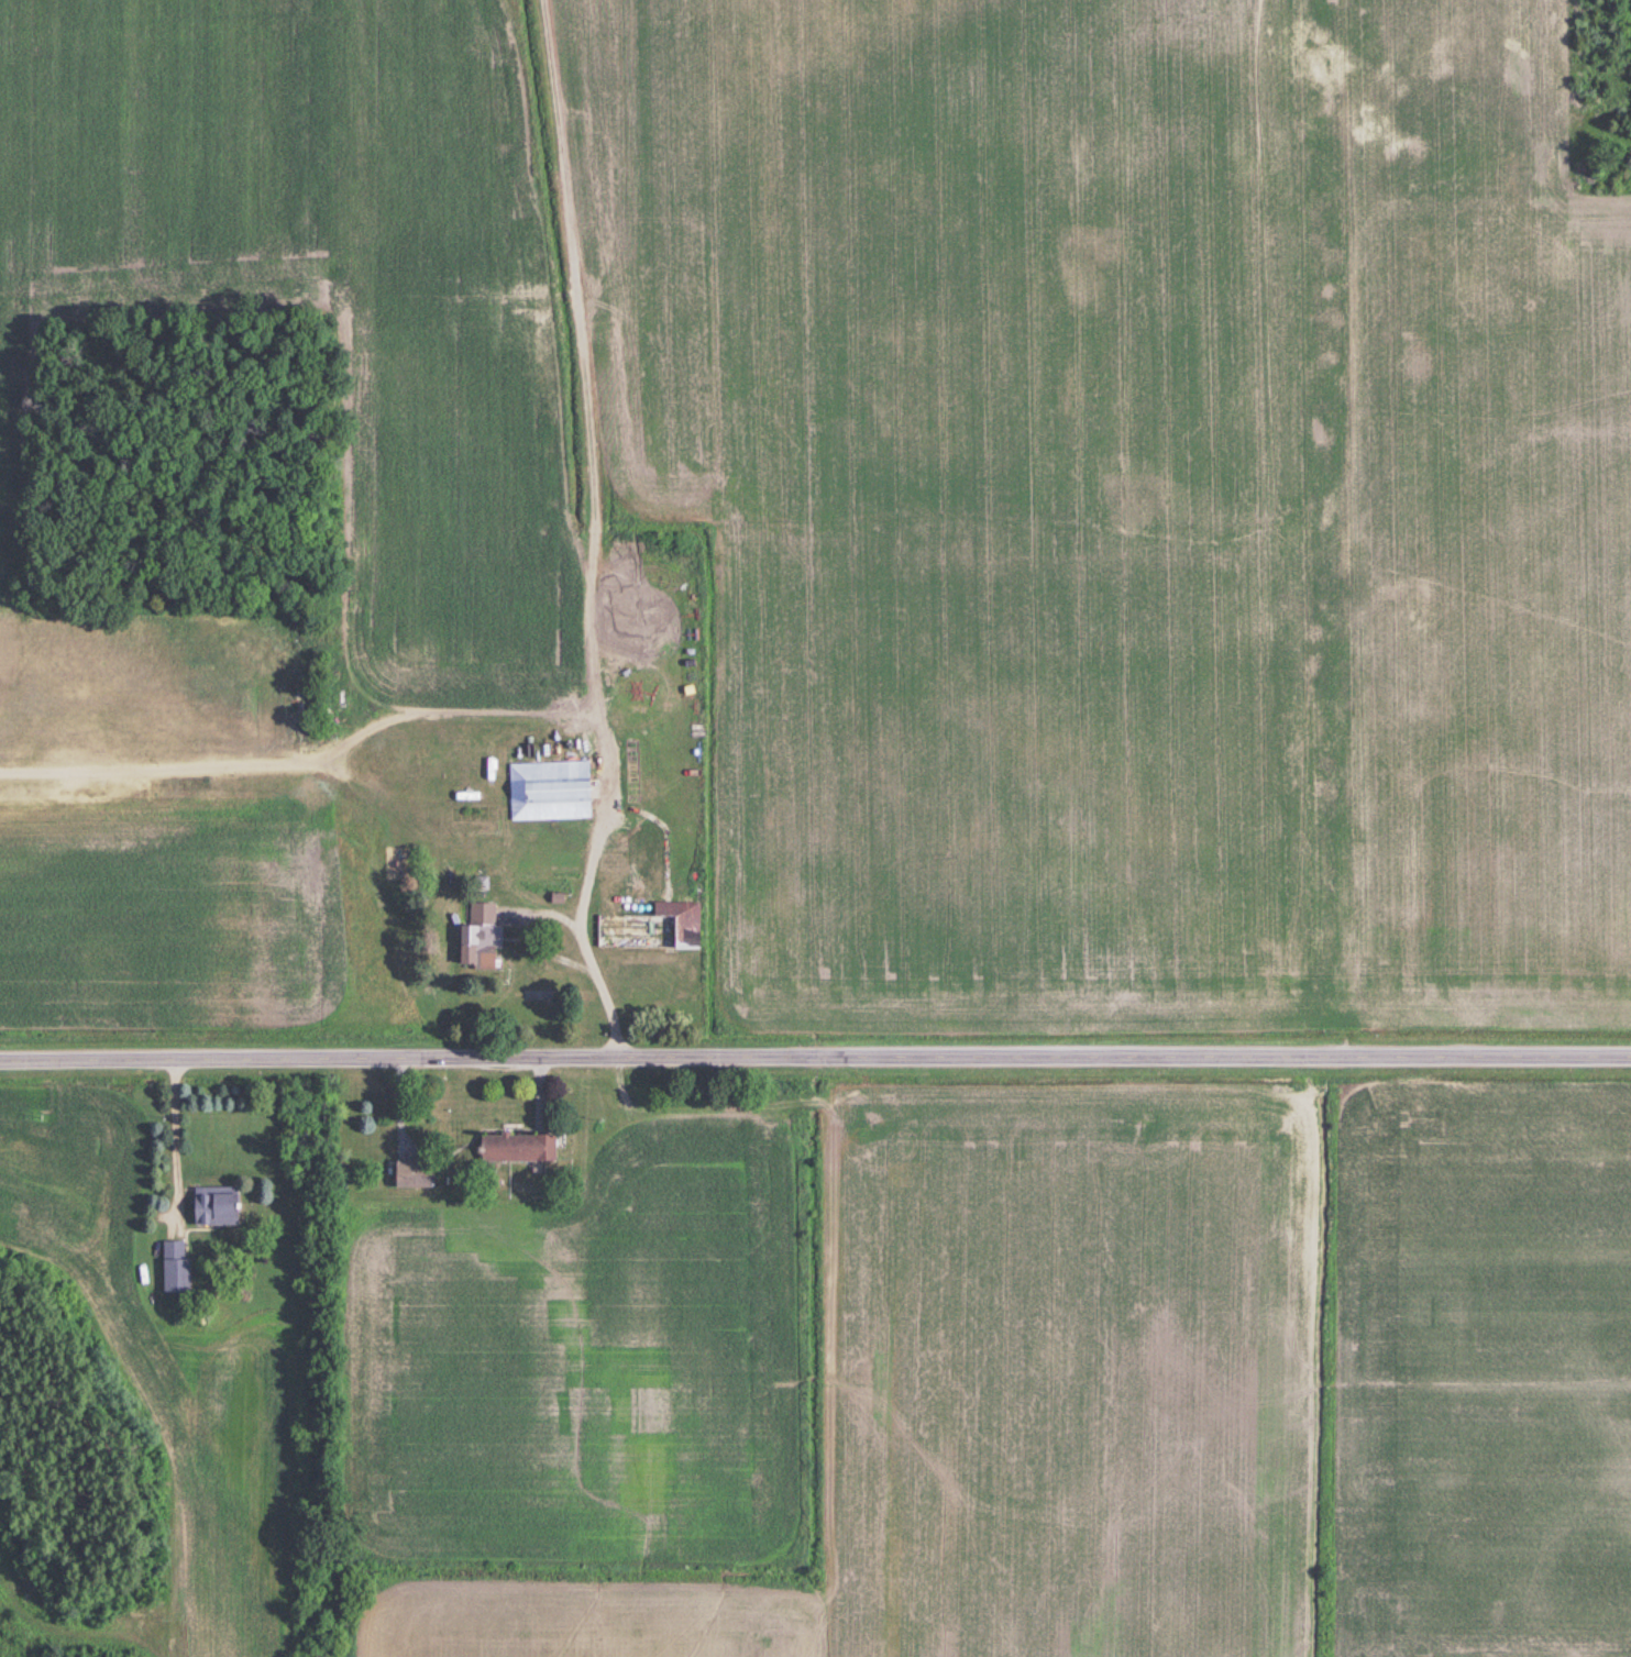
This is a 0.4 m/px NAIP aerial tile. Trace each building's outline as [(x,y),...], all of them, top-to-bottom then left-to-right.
[(508,764),(509,821),(587,820),(586,763),(508,764)] [(697,902),(627,901),(627,913),(584,913),(583,947),(697,948),(697,902)] [(492,903),(467,903),(467,969),(491,969),(492,903)] [(553,1134),(476,1134),(476,1161),(552,1162),(553,1134)] [(430,1188),(430,1161),(389,1161),(389,1188),(430,1188)] [(237,1225),(237,1194),(188,1194),(188,1225),(237,1225)] [(181,1241),(159,1241),(159,1292),(186,1292),(186,1259),(181,1259),(181,1241)]
